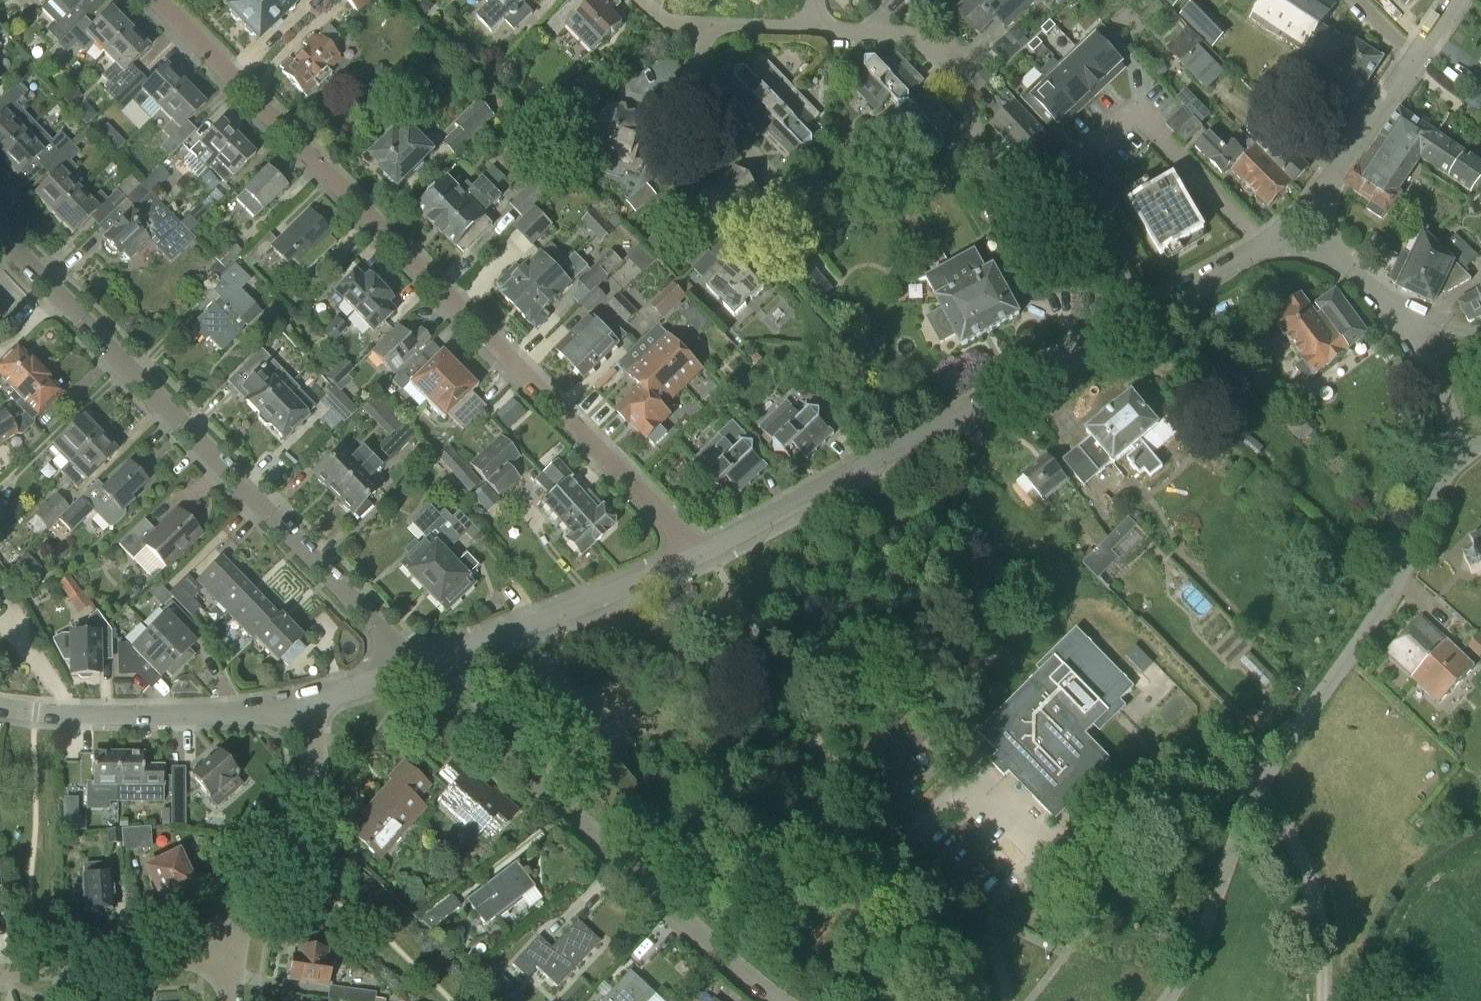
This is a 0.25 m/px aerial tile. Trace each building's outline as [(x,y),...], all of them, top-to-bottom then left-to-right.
[(48,33),(58,43),(81,21),(77,16),(84,9),(80,5),(85,0),(51,0),(50,1),(41,10),(56,25),(48,33)] [(294,8),(294,4),(297,2),(295,1),(296,0),(235,0),(227,8),(231,13),(230,17),(235,22),(239,21),(245,27),(245,32),(250,36),(254,36),(258,40),(288,10),(291,10),(294,8)] [(356,13),(370,0),(344,0),(356,13)] [(424,14),(433,5),(427,0),(418,9),(424,14)] [(490,6),(477,18),(492,34),(505,21),(515,31),(534,13),(524,3),(527,0),(485,0),(490,6)] [(578,14),(569,5),(548,26),(558,36),(568,27),(581,41),(579,43),(580,43),(582,42),(592,52),(590,54),(591,55),(610,37),(611,38),(615,38),(615,33),(614,32),(622,24),(612,13),(622,3),(621,2),(619,4),(616,0),(593,0),(578,14)] [(896,0),(882,0),(877,4),(885,12),(896,0)] [(980,33),(1000,13),(1010,23),(1035,0),(971,0),(959,12),(980,33)] [(1306,53),(1313,44),(1324,27),(1323,26),(1337,4),(1331,0),(1263,0),(1251,17),(1282,37),(1288,41),(1306,53)] [(1193,3),(1180,15),(1192,27),(1204,15),(1193,3)] [(103,54),(129,28),(110,9),(88,31),(80,22),(48,54),(58,63),(76,45),(84,52),(92,44),(103,54)] [(1041,29),(1047,35),(1055,27),(1050,21),(1041,29)] [(1200,35),(1208,43),(1220,31),(1213,23),(1200,35)] [(1076,48),(1105,79),(1122,64),(1113,55),(1122,47),(1101,24),(1076,48)] [(1028,34),(1019,25),(1014,29),(1014,38),(1019,43),(1028,34)] [(283,70),(281,72),(300,92),(312,81),(318,87),(331,75),(326,69),(339,57),(330,48),(340,38),(329,27),(318,38),(314,34),(303,44),(307,48),(293,61),(289,57),(280,66),(283,70)] [(1324,27),(1313,44),(1306,53),(1334,72),(1326,84),(1353,102),(1368,80),(1382,58),(1347,35),(1344,40),(1324,27)] [(129,28),(103,54),(113,65),(101,77),(110,86),(104,92),(113,101),(136,79),(126,69),(148,48),(129,28)] [(1288,41),(1282,37),(1274,48),(1266,43),(1242,79),(1261,91),(1285,56),(1280,52),(1288,41)] [(1028,47),(1033,53),(1042,44),(1037,38),(1028,47)] [(1004,55),(1013,47),(1004,39),(996,47),(1004,55)] [(1181,63),(1207,90),(1224,74),(1198,47),(1181,63)] [(1076,48),(1060,63),(1090,94),(1105,79),(1076,48)] [(876,111),(890,97),(899,106),(910,104),(910,95),(901,87),(915,73),(907,64),(908,63),(907,63),(906,64),(899,56),(900,55),(899,54),(884,68),(876,60),(866,60),(865,70),(850,84),(876,111)] [(769,63),(755,77),(747,69),(737,68),(736,79),(744,87),(728,103),(729,103),(730,102),(738,110),(736,111),(737,112),(738,110),(746,118),(745,120),(761,105),(769,114),(794,89),(769,63)] [(1090,94),(1060,63),(1045,77),(1044,76),(1043,76),(1074,109),(1090,94)] [(1159,79),(1168,71),(1161,64),(1153,72),(1159,79)] [(149,119),(159,111),(185,85),(166,65),(144,87),(136,79),(113,101),(123,111),(132,102),(149,119)] [(995,77),(987,68),(970,84),(979,93),(995,77)] [(317,97),(331,110),(320,122),(339,139),(352,124),(342,115),(359,96),(336,75),(317,97)] [(1074,109),(1043,76),(1020,98),(1043,122),(1049,116),(1058,124),(1074,109)] [(24,131),(14,121),(23,112),(15,104),(24,95),(15,85),(0,100),(0,116),(1,117),(0,118),(0,156),(24,131)] [(185,85),(159,111),(170,123),(161,132),(169,139),(160,148),(169,157),(191,136),(182,126),(204,104),(185,85)] [(1480,105),(1480,91),(1474,87),(1464,102),(1477,111),(1480,105)] [(805,129),(819,116),(794,89),(769,114),(777,122),(761,137),(762,138),(763,136),(771,144),(769,145),(770,146),(772,145),(779,152),(778,154),(778,155),(794,139),(802,147),(813,148),(813,138),(805,129)] [(1185,91),(1177,100),(1195,118),(1203,109),(1185,91)] [(932,99),(918,112),(910,104),(899,106),(899,115),(885,128),(910,155),(925,141),(932,149),(943,149),(943,139),(944,139),(958,126),(932,99)] [(461,128),(445,143),(455,153),(494,116),(480,102),(457,124),(461,128)] [(1015,104),(991,127),(1003,139),(1002,140),(1002,144),(1005,148),(1009,148),(1010,147),(1022,159),(1046,137),(1015,104)] [(608,149),(614,152),(621,154),(620,159),(632,162),(640,133),(641,129),(640,124),(639,120),(636,116),(635,115),(633,113),(631,116),(625,113),(626,107),(621,107),(616,107),(611,109),(607,112),(604,115),(594,129),(596,131),(588,142),(599,149),(602,145),(608,149)] [(1182,108),(1165,125),(1175,135),(1192,118),(1182,108)] [(1387,127),(1381,136),(1419,162),(1422,159),(1439,135),(1403,111),(1399,109),(1398,110),(1391,121),(1390,121),(1390,122),(1388,126),(1387,125),(1387,127)] [(1203,127),(1193,118),(1176,135),(1185,145),(1203,127)] [(212,163),(238,138),(220,121),(189,152),(190,154),(184,160),(184,164),(197,178),(212,163)] [(123,144),(107,126),(97,136),(113,154),(123,144)] [(1267,126),(1251,141),(1293,183),(1308,168),(1267,126)] [(394,132),(372,154),(383,166),(381,168),(384,171),(384,175),(390,181),(394,181),(398,185),(412,172),(414,173),(425,162),(423,160),(433,151),(411,128),(400,138),(394,132)] [(24,131),(0,156),(0,160),(17,177),(39,156),(48,165),(72,141),(63,132),(53,142),(46,134),(36,143),(24,131)] [(1227,152),(1209,134),(1195,148),(1222,174),(1244,152),(1235,144),(1227,152)] [(1422,159),(1473,194),(1480,185),(1480,164),(1439,135),(1422,159)] [(1349,186),(1373,203),(1368,210),(1382,219),(1387,212),(1388,213),(1400,195),(1398,194),(1419,162),(1381,136),(1379,138),(1378,139),(1379,139),(1374,146),(1373,146),(1373,147),(1359,168),(1357,167),(1356,170),(1349,180),(1348,179),(1348,181),(1349,186)] [(238,138),(212,163),(220,172),(216,176),(225,185),(232,178),(255,155),(238,138)] [(72,141),(48,165),(57,175),(35,196),(54,216),(81,190),(69,178),(79,169),(72,161),(82,152),(72,141)] [(1293,183),(1251,141),(1250,142),(1256,147),(1231,172),(1268,208),(1293,183)] [(1102,165),(1095,158),(1086,167),(1093,174),(1102,165)] [(1117,209),(1071,161),(1052,179),(1069,196),(1068,197),(1080,210),(1081,209),(1098,227),(1117,209)] [(811,164),(811,173),(822,173),(822,164),(811,164)] [(1109,173),(1102,165),(1093,174),(1100,182),(1109,173)] [(160,167),(142,185),(150,194),(169,176),(160,167)] [(268,168),(236,200),(255,218),(287,187),(268,168)] [(695,187),(693,197),(695,208),(719,208),(718,232),(729,234),(739,233),(739,234),(740,234),(740,209),(758,192),(757,191),(756,192),(748,180),(736,171),(737,171),(736,169),(718,186),(694,186),(694,187),(695,187)] [(1117,180),(1109,173),(1100,182),(1107,189),(1117,180)] [(449,180),(419,209),(430,220),(429,222),(444,237),(445,236),(464,254),(492,226),(486,220),(487,219),(484,215),(502,197),(483,178),(473,189),(468,184),(460,192),(449,180)] [(1203,230),(1170,179),(1128,206),(1160,257),(1203,230)] [(134,209),(106,236),(102,240),(105,242),(105,247),(112,254),(116,254),(118,257),(122,254),(129,261),(150,240),(154,246),(159,241),(179,222),(150,194),(142,185),(127,200),(126,200),(134,209)] [(522,217),(540,201),(529,189),(511,205),(522,217)] [(81,190),(54,216),(73,236),(96,214),(103,223),(126,200),(127,200),(117,190),(108,199),(101,191),(91,201),(81,190)] [(216,190),(180,224),(188,233),(224,199),(216,190)] [(637,212),(652,199),(645,191),(630,204),(637,212)] [(1015,209),(990,194),(982,208),(1007,223),(1015,209)] [(1424,203),(1414,197),(1406,211),(1416,217),(1424,203)] [(515,227),(533,245),(552,226),(534,208),(515,227)] [(328,234),(331,231),(310,210),(278,241),(270,233),(244,259),(252,267),(272,248),(293,269),(297,266),(305,274),(337,243),(328,234)] [(596,237),(607,226),(593,211),(582,223),(596,237)] [(613,232),(607,226),(596,237),(602,243),(613,232)] [(1456,240),(1443,253),(1425,235),(1414,257),(1403,252),(1390,279),(1392,283),(1400,287),(1399,288),(1433,305),(1439,292),(1444,295),(1472,281),(1462,271),(1475,257),(1456,240)] [(212,258),(225,271),(243,253),(230,240),(212,258)] [(976,252),(952,265),(928,278),(938,297),(937,298),(943,310),(928,317),(941,342),(956,334),(963,347),(988,333),(1020,316),(994,269),(987,273),(976,252)] [(516,309),(557,269),(542,253),(523,271),(517,264),(496,284),(503,291),(500,294),(516,309)] [(702,279),(720,262),(710,253),(693,269),(702,279)] [(575,255),(559,271),(557,269),(516,309),(537,330),(546,321),(547,318),(543,313),(572,284),(576,279),(580,282),(579,283),(590,294),(591,295),(598,288),(609,277),(597,265),(588,273),(585,270),(587,268),(575,255)] [(752,301),(765,288),(736,259),(706,287),(719,300),(720,298),(725,303),(724,305),(735,317),(747,306),(745,304),(750,299),(752,301)] [(262,313),(239,289),(249,279),(234,263),(210,287),(221,299),(192,326),(206,341),(210,337),(223,350),(262,313)] [(899,282),(926,278),(920,268),(897,271),(899,282)] [(354,312),(380,287),(379,286),(379,282),(374,276),(370,276),(369,274),(364,278),(357,271),(335,291),(336,292),(329,298),(338,307),(344,301),(354,312)] [(650,306),(664,319),(687,297),(674,283),(650,306)] [(828,293),(820,283),(808,294),(816,304),(828,293)] [(380,287),(354,312),(374,332),(395,312),(388,305),(393,300),(380,287)] [(591,295),(590,294),(578,305),(588,315),(607,296),(598,288),(591,295)] [(1369,335),(1337,291),(1312,309),(1302,295),(1285,307),(1279,306),(1273,311),(1272,316),(1271,317),(1273,319),(1271,320),(1273,322),(1265,327),(1274,340),(1282,334),(1284,336),(1286,335),(1303,358),(1301,359),(1303,362),(1295,368),(1305,381),(1313,375),(1314,376),(1353,348),(1358,355),(1372,345),(1366,337),(1369,335)] [(1468,323),(1470,323),(1480,318),(1480,291),(1476,292),(1458,303),(1468,323)] [(620,294),(608,306),(617,315),(629,304),(620,294)] [(638,313),(629,304),(617,315),(626,324),(638,313)] [(571,365),(606,330),(592,315),(557,350),(571,365)] [(337,319),(329,327),(339,337),(347,329),(337,319)] [(642,388),(617,412),(630,425),(632,423),(655,447),(668,434),(660,426),(670,416),(663,408),(692,381),(703,370),(687,354),(659,325),(619,364),(642,388)] [(431,339),(421,329),(411,339),(398,326),(372,352),(387,368),(397,358),(404,365),(431,339)] [(339,337),(329,327),(320,334),(331,345),(339,337)] [(620,344),(606,330),(571,365),(585,379),(620,344)] [(38,370),(26,358),(27,355),(21,348),(18,349),(16,347),(0,361),(0,391),(1,391),(0,392),(0,399),(4,402),(8,398),(38,370)] [(258,413),(283,389),(274,380),(283,371),(262,350),(243,369),(253,379),(239,393),(258,413)] [(426,402),(459,369),(442,351),(427,366),(418,357),(400,375),(409,383),(408,384),(426,402)] [(343,360),(325,378),(335,388),(337,387),(341,382),(353,370),(343,360)] [(477,387),(459,369),(426,402),(444,420),(448,416),(463,431),(471,423),(462,414),(457,409),(468,396),(477,387)] [(8,398),(24,416),(12,425),(2,409),(0,411),(0,446),(16,435),(21,434),(31,425),(31,420),(60,394),(57,391),(57,388),(52,382),(49,382),(38,370),(8,398)] [(341,391),(346,387),(341,382),(337,387),(341,391)] [(283,389),(258,413),(260,414),(259,420),(266,427),(272,426),(284,439),(316,408),(300,391),(292,399),(283,389)] [(1092,437),(1063,461),(1084,487),(1112,464),(1112,465),(1131,449),(1134,453),(1126,460),(1139,475),(1144,471),(1150,479),(1162,469),(1152,457),(1183,431),(1171,416),(1158,427),(1132,395),(1087,432),(1092,437)] [(376,415),(379,412),(388,421),(384,424),(394,434),(404,424),(377,396),(366,406),(376,415)] [(343,424),(357,412),(358,411),(349,401),(334,415),(343,424)] [(806,458),(834,432),(821,419),(821,409),(810,409),(801,417),(788,403),(762,428),(775,442),(775,452),(785,452),(793,444),(806,458)] [(765,407),(752,420),(760,428),(773,415),(765,407)] [(1289,430),(1300,443),(1318,428),(1306,414),(1289,430)] [(59,472),(69,464),(75,458),(101,434),(98,432),(100,429),(93,422),(89,423),(84,417),(53,447),(49,452),(55,459),(53,461),(53,466),(59,472)] [(147,420),(136,434),(145,442),(156,428),(147,420)] [(407,422),(371,458),(372,459),(335,495),(344,504),(344,507),(348,512),(352,512),(359,519),(372,507),(367,501),(380,489),(370,478),(394,455),(395,455),(417,433),(407,422)] [(741,492),(759,475),(745,461),(754,453),(754,442),(752,442),(734,424),(695,460),(709,474),(709,485),(719,486),(727,478),(741,492)] [(101,434),(75,458),(82,466),(77,472),(86,481),(117,451),(111,445),(112,442),(106,435),(103,436),(101,434)] [(483,483),(499,498),(519,479),(508,467),(519,457),(500,436),(468,465),(483,483)] [(438,459),(470,493),(481,483),(449,448),(438,459)] [(372,459),(371,458),(362,449),(352,460),(342,450),(316,475),(318,478),(318,482),(322,486),(326,486),(335,495),(372,459)] [(569,481),(572,478),(549,452),(537,463),(544,472),(539,476),(588,527),(582,532),(593,544),(613,526),(613,519),(602,507),(587,491),(583,494),(584,495),(583,496),(569,481)] [(1047,456),(1023,476),(1024,477),(1017,482),(1027,494),(1033,488),(1044,501),(1068,481),(1047,456)] [(130,465),(104,490),(97,482),(59,520),(71,533),(93,511),(109,527),(113,527),(124,516),(124,512),(122,510),(132,500),(129,498),(145,481),(142,478),(143,475),(136,468),(134,469),(130,465)] [(588,527),(539,476),(537,478),(551,494),(541,503),(565,531),(563,534),(563,537),(564,539),(563,540),(579,557),(593,544),(582,532),(588,527)] [(500,499),(499,498),(483,483),(473,492),(489,510),(500,499)] [(47,528),(68,507),(56,494),(35,515),(47,528)] [(0,504),(0,521),(9,514),(0,504)] [(457,511),(450,518),(442,510),(436,515),(430,509),(426,508),(413,521),(412,525),(422,535),(424,534),(427,537),(398,565),(445,612),(474,584),(467,578),(478,567),(465,554),(454,564),(443,553),(464,532),(470,525),(457,511)] [(166,568),(201,534),(178,510),(156,532),(144,520),(118,545),(133,560),(146,547),(166,568)] [(1143,540),(1133,530),(1136,527),(1127,519),(1108,538),(1097,549),(1082,563),(1098,579),(1119,559),(1121,562),(1143,540)] [(470,525),(464,532),(476,544),(482,538),(470,525)] [(1097,549),(1108,538),(1100,528),(1088,537),(1097,549)] [(1471,575),(1480,571),(1480,536),(1472,540),(1471,537),(1469,538),(1477,553),(1464,558),(1471,575)] [(26,555),(11,571),(27,588),(43,573),(26,555)] [(227,613),(252,590),(222,559),(198,583),(227,613)] [(92,605),(83,592),(81,593),(70,576),(57,584),(78,614),(92,605)] [(189,597),(192,600),(200,591),(186,577),(177,585),(189,597)] [(1174,593),(1200,620),(1213,608),(1187,581),(1174,593)] [(189,597),(177,585),(168,594),(180,606),(189,597)] [(279,618),(252,590),(227,613),(254,641),(266,629),(267,630),(279,618)] [(200,608),(192,600),(189,597),(180,606),(191,617),(200,608)] [(149,632),(183,667),(194,656),(188,650),(194,644),(179,629),(188,620),(171,602),(162,611),(166,616),(149,632)] [(98,650),(111,650),(111,632),(96,612),(95,612),(96,613),(89,618),(86,625),(86,634),(70,634),(70,635),(61,635),(52,640),(63,661),(70,660),(71,676),(77,676),(81,679),(89,679),(92,676),(99,675),(98,650)] [(279,619),(279,618),(267,630),(266,629),(254,641),(276,664),(302,639),(280,618),(279,619)] [(1421,618),(1386,655),(1439,704),(1474,667),(1421,618)] [(1054,658),(977,733),(998,753),(989,762),(1004,777),(1013,769),(1036,792),(1032,797),(1051,817),(1073,796),(1081,804),(1097,789),(1088,780),(1110,759),(1085,735),(1108,712),(1114,718),(1126,707),(1120,701),(1134,687),(1076,628),(1050,654),(1054,658)] [(183,667),(149,632),(137,644),(134,641),(130,641),(127,644),(117,645),(118,673),(135,672),(144,662),(159,678),(165,672),(171,678),(183,667)] [(1476,634),(1468,642),(1480,654),(1480,653),(1480,639),(1476,634)] [(1153,663),(1135,645),(1125,655),(1142,673),(1153,663)] [(1239,662),(1265,688),(1275,679),(1249,653),(1239,662)] [(1273,718),(1278,722),(1300,692),(1301,691),(1292,684),(1273,711),(1276,713),(1273,718)] [(906,728),(922,728),(922,717),(906,717),(906,728)] [(882,775),(901,794),(923,773),(922,772),(920,774),(902,757),(905,754),(886,735),(864,756),(865,757),(867,755),(885,772),(882,775)] [(96,755),(92,755),(92,787),(106,786),(106,800),(117,800),(117,794),(117,756),(106,755),(103,752),(99,752),(96,755)] [(128,756),(117,756),(117,794),(117,800),(117,802),(162,803),(162,768),(142,768),(142,756),(139,756),(137,752),(131,753),(128,756)] [(216,752),(188,775),(215,806),(241,785),(235,778),(237,776),(231,770),(234,767),(223,754),(220,757),(216,752)] [(476,836),(487,825),(496,833),(517,810),(493,788),(490,791),(454,759),(440,774),(452,786),(438,800),(476,836)] [(374,815),(355,837),(378,858),(424,808),(414,800),(428,785),(403,762),(389,777),(392,780),(367,808),(374,815)] [(623,799),(630,790),(628,779),(618,772),(607,774),(601,784),(603,795),(612,801),(623,799)] [(170,788),(171,826),(185,827),(185,788),(170,788)] [(639,817),(637,811),(633,803),(616,810),(623,825),(639,817)] [(76,823),(63,823),(63,833),(80,833),(80,823),(76,823)] [(122,830),(123,852),(137,851),(135,829),(122,830)] [(105,832),(107,845),(121,844),(120,831),(105,832)] [(178,854),(146,869),(162,904),(165,902),(169,904),(175,901),(177,897),(180,895),(179,893),(193,886),(178,854)] [(516,864),(467,901),(486,926),(535,889),(516,864)] [(110,876),(83,878),(83,889),(74,889),(75,904),(84,903),(85,913),(89,913),(89,915),(100,915),(99,912),(112,911),(110,876)] [(413,906),(419,910),(426,900),(420,896),(413,906)] [(419,921),(429,930),(460,906),(451,896),(419,921)] [(577,920),(550,948),(538,936),(512,964),(526,978),(536,968),(556,987),(599,942),(577,920)] [(404,934),(400,943),(416,950),(420,940),(404,934)] [(326,950),(298,946),(296,957),(291,956),(288,980),(327,986),(330,963),(324,962),(326,950)] [(603,1000),(650,1000),(656,995),(631,972),(603,1000)] [(375,994),(351,990),(349,1000),(374,1000),(375,994)]
